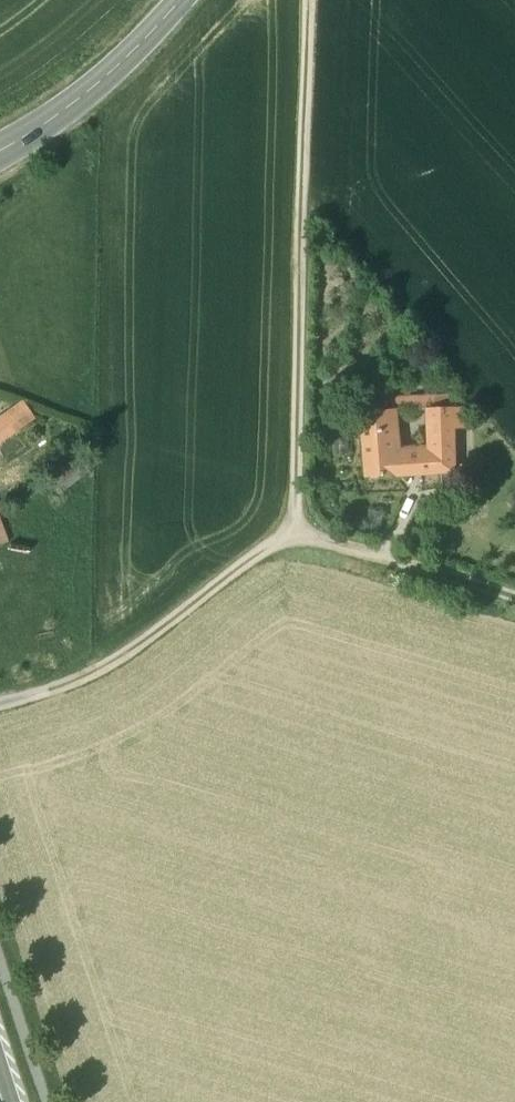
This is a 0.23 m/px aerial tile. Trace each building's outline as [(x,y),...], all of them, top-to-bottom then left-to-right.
[(399,400),(399,410),(432,410),(432,408),(454,408),(454,396),(417,397),(417,400),(399,400)] [(0,419),(0,442),(37,420),(27,402),(0,419)] [(432,410),(433,447),(407,448),(409,473),(456,470),(454,427),(470,427),(469,407),(454,408),(432,408),(432,410)] [(407,448),(395,449),(392,410),(363,412),(368,476),(397,474),(409,473),(407,448)] [(0,520),(0,545),(8,542),(0,520)]
